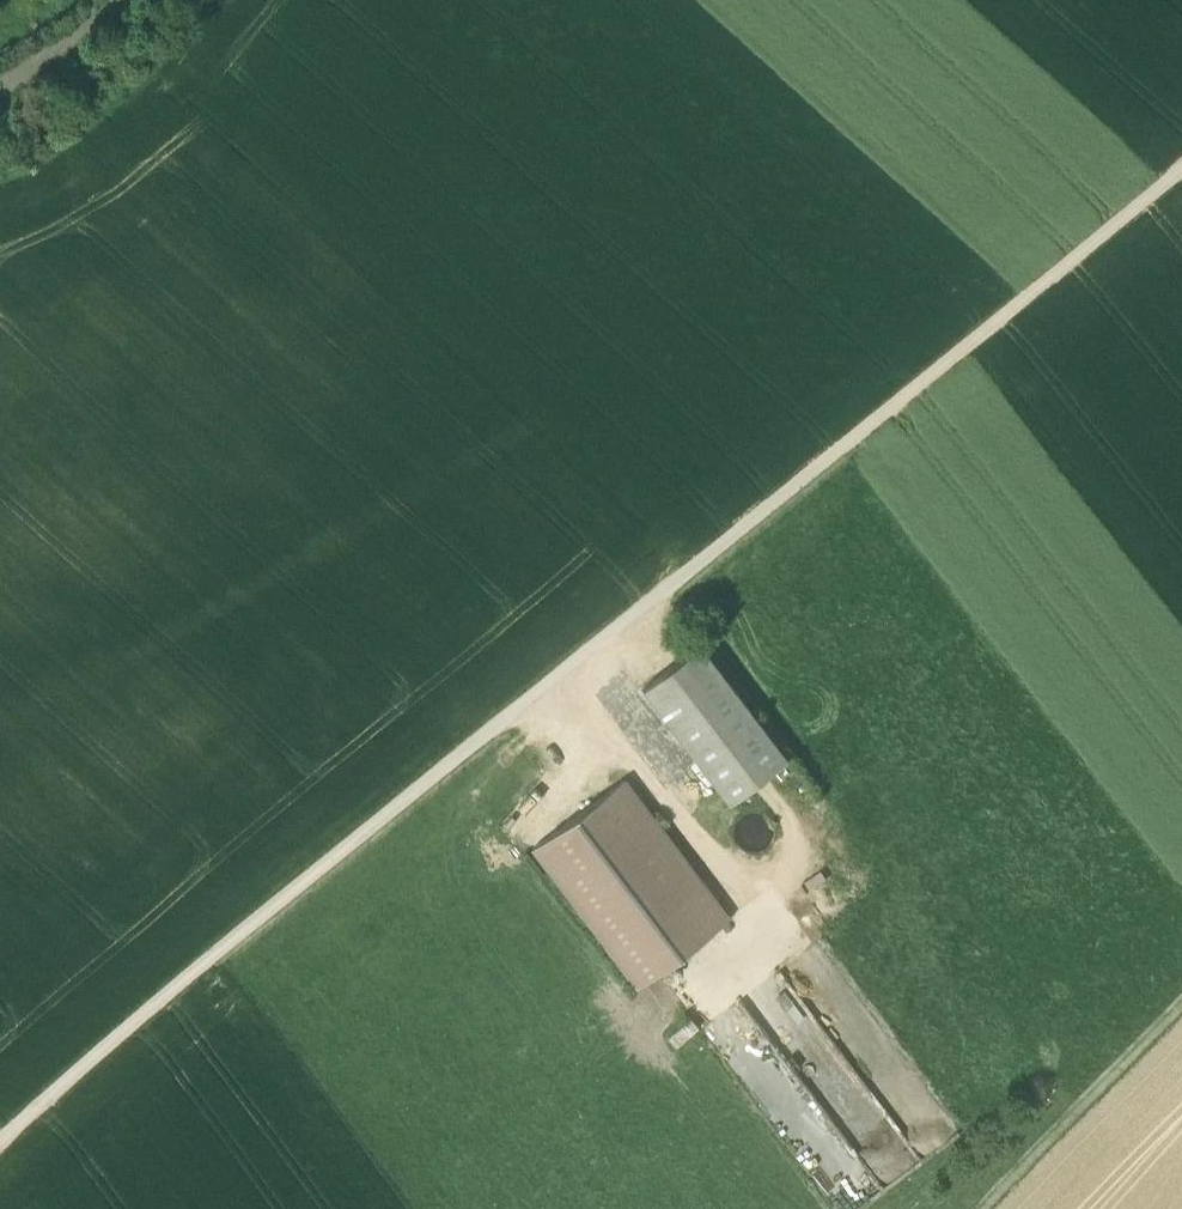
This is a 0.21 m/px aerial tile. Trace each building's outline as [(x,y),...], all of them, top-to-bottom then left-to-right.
[(700,646),(643,689),(730,803),(787,760),(700,646)] [(623,781),(533,849),(638,988),(728,921),(623,781)]
